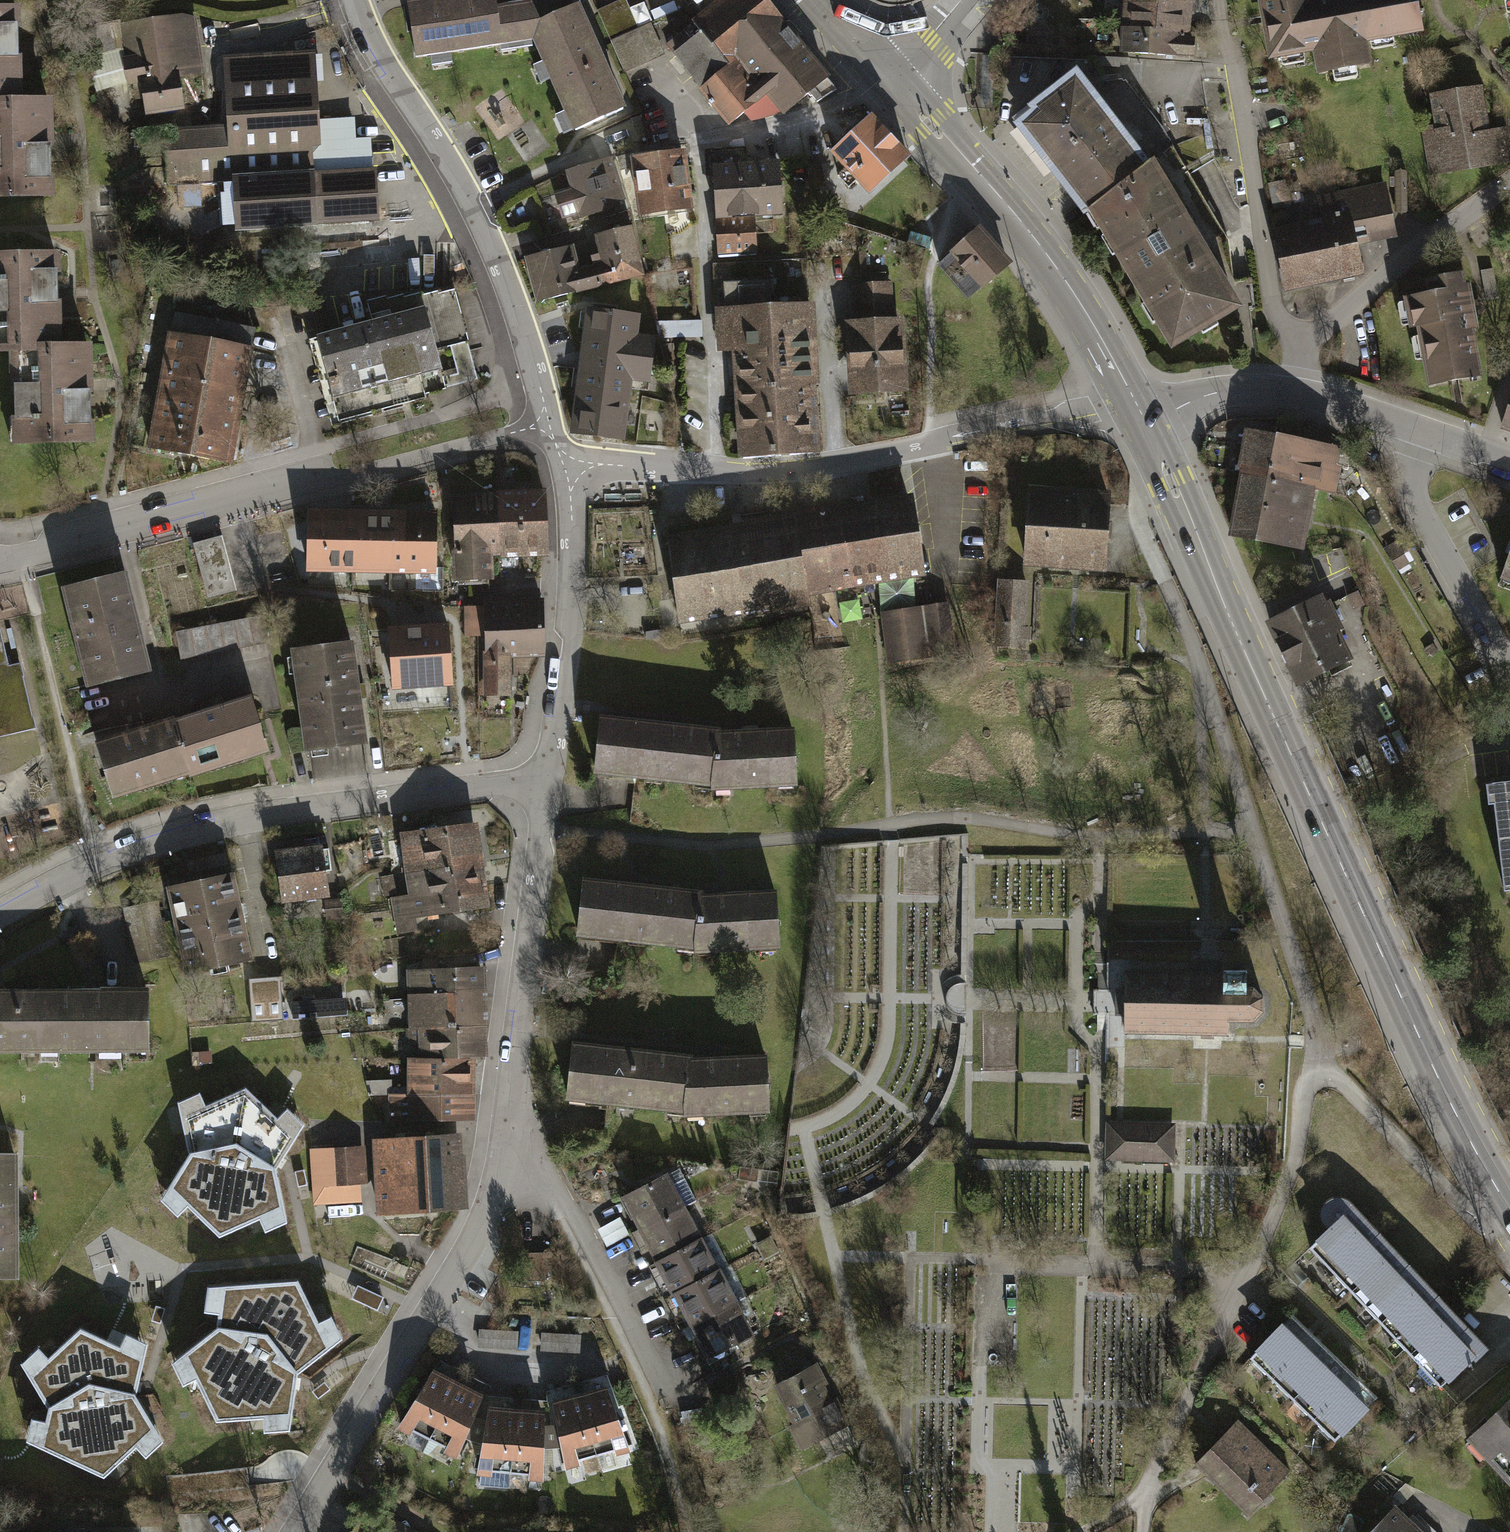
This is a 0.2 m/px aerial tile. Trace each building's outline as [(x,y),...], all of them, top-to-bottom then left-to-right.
[(493,17),(491,0),(472,0),(405,10),(415,73),(531,55),(536,34),(533,11),(493,17)] [(732,124),(768,94),(784,113),(809,93),(817,103),(836,91),(762,0),(724,0),(706,15),(668,46),(732,124)] [(724,0),(693,0),(706,15),(724,0)] [(1124,36),(1194,41),(1195,32),(1186,31),(1188,0),(1159,0),(1158,6),(1127,3),(1124,36)] [(1422,48),(1413,0),(1343,0),(1311,6),(1310,0),(1252,0),(1266,76),(1310,68),(1313,84),(1371,74),(1368,57),(1422,48)] [(1509,11),(1509,0),(1485,0),(1486,6),(1508,2),(1509,11)] [(599,15),(610,42),(638,30),(626,3),(599,15)] [(0,11),(0,107),(36,106),(35,10),(0,11)] [(569,137),(624,111),(579,13),(536,34),(531,55),(569,137)] [(207,82),(200,21),(125,30),(132,91),(148,89),(152,120),(192,115),(188,84),(207,82)] [(638,30),(610,42),(623,69),(663,53),(650,25),(638,30)] [(1123,58),(1192,63),(1194,41),(1124,36),(1123,58)] [(238,196),(240,230),(382,221),(378,140),(358,141),(356,117),(326,118),(323,52),(230,58),(233,124),(167,128),(172,200),(238,196)] [(1022,128),(1088,213),(1093,209),(1147,167),(1097,104),(1077,78),(1037,110),(1040,113),(1022,128)] [(1125,82),(1097,104),(1147,167),(1150,164),(1174,146),(1164,132),(1125,82)] [(1429,93),(1434,123),(1423,124),(1431,175),(1509,162),(1509,154),(1505,126),(1488,129),(1481,85),(1429,93)] [(0,107),(0,199),(67,198),(66,106),(36,106),(0,107)] [(833,161),(871,200),(911,162),(873,123),(833,161)] [(1174,146),(1150,164),(1238,306),(1229,241),(1174,146)] [(634,163),(641,224),(689,218),(682,157),(634,163)] [(713,158),(717,229),(755,227),(783,226),(780,168),(744,169),(743,157),(713,158)] [(583,211),(585,216),(617,206),(613,193),(621,191),(611,159),(571,171),(576,189),(556,195),(563,217),(583,211)] [(1093,209),(1174,343),(1238,306),(1150,164),(1147,167),(1093,209)] [(1285,187),(1267,190),(1272,213),(1289,210),(1285,187)] [(1355,242),(1378,238),(1376,230),(1392,227),(1385,188),(1318,201),(1323,228),(1273,238),(1283,290),(1361,275),(1355,242)] [(757,263),(755,227),(717,229),(718,264),(757,263)] [(601,286),(642,275),(630,229),(598,237),(603,256),(594,258),(596,268),(601,286)] [(938,275),(969,310),(1009,275),(977,240),(938,275)] [(569,247),(529,257),(540,301),(601,286),(596,268),(576,273),(569,247)] [(0,254),(0,348),(19,347),(76,345),(72,251),(0,254)] [(1494,260),(1479,263),(1484,293),(1499,290),(1494,260)] [(813,385),(809,297),(770,299),(768,277),(720,279),(724,351),(736,350),(772,348),(774,387),(813,385)] [(1415,329),(1425,390),(1479,380),(1470,333),(1475,332),(1471,310),(1480,309),(1477,295),(1468,297),(1468,293),(1463,293),(1460,277),(1430,283),(1426,288),(1428,300),(1402,304),(1407,331),(1415,329)] [(853,288),(855,329),(845,329),(848,401),(905,398),(903,327),(890,328),(888,287),(853,288)] [(376,327),(319,340),(339,425),(433,403),(427,377),(452,371),(447,351),(471,345),(459,294),(444,298),(443,295),(425,299),(424,295),(406,299),(405,296),(389,300),(388,298),(370,302),(376,327)] [(636,315),(591,309),(576,435),(620,440),(627,379),(649,381),(654,338),(633,336),(636,315)] [(703,322),(657,323),(661,338),(703,337),(703,322)] [(260,347),(172,332),(152,451),(241,465),(260,347)] [(19,347),(22,449),(106,446),(103,344),(76,345),(19,347)] [(736,350),(741,459),(813,455),(810,400),(814,400),(813,385),(774,387),(772,348),(736,350)] [(1500,434),(1509,437),(1509,405),(1500,434)] [(1248,426),(1238,485),(1268,490),(1274,452),(1266,451),(1270,430),(1248,426)] [(1274,452),(1268,490),(1312,497),(1333,501),(1339,460),(1291,452),(1294,434),(1270,430),(1266,451),(1274,452)] [(1238,485),(1230,537),(1303,549),(1312,497),(1268,490),(1238,485)] [(1026,563),(1102,569),(1107,495),(1031,490),(1026,563)] [(501,560),(526,560),(524,491),(499,492),(501,560)] [(546,491),(524,491),(526,560),(548,559),(546,491)] [(494,560),(501,560),(499,492),(453,493),(456,587),(495,586),(494,560)] [(908,500),(793,517),(794,520),(805,594),(853,587),(852,580),(919,570),(908,500)] [(350,571),(351,509),(327,507),(298,512),(298,561),(324,572),(350,571)] [(391,572),(392,510),(351,509),(350,571),(391,572)] [(434,572),(434,511),(392,510),(391,572),(434,572)] [(806,598),(805,594),(794,520),(689,536),(689,534),(667,538),(680,618),(806,598)] [(197,545),(212,601),(241,593),(226,537),(197,545)] [(1501,582),(1509,585),(1509,557),(1501,582)] [(150,670),(125,570),(60,586),(84,686),(150,670)] [(1023,648),(1027,581),(1002,580),(998,646),(1023,648)] [(1356,586),(1345,591),(1354,610),(1364,605),(1356,586)] [(1267,618),(1297,683),(1348,659),(1334,629),(1340,626),(1323,591),(1267,618)] [(484,600),(483,697),(515,697),(515,662),(550,662),(550,601),(484,600)] [(933,652),(952,649),(945,606),(926,609),(933,652)] [(890,663),(921,660),(916,610),(884,614),(890,663)] [(268,617),(183,634),(190,667),(275,650),(268,617)] [(451,627),(390,631),(393,685),(454,681),(451,627)] [(40,727),(23,663),(11,666),(2,633),(0,634),(0,737),(40,727)] [(352,643),(295,651),(310,754),(367,746),(352,643)] [(1423,650),(1428,658),(1438,652),(1433,643),(1423,650)] [(261,697),(182,721),(198,773),(276,749),(261,697)] [(715,729),(598,717),(592,776),(712,789),(715,729)] [(182,721),(97,747),(112,799),(198,773),(182,721)] [(793,784),(791,728),(715,729),(712,789),(793,784)] [(1485,780),(1487,801),(1492,801),(1502,885),(1509,884),(1509,777),(1485,780)] [(491,887),(483,823),(445,828),(450,863),(429,866),(431,882),(413,884),(415,896),(491,887)] [(445,828),(399,834),(405,885),(413,884),(431,882),(429,866),(450,863),(445,828)] [(328,845),(277,853),(283,898),(327,891),(324,870),(331,869),(328,845)] [(241,877),(172,890),(188,976),(257,963),(241,877)] [(381,879),(368,879),(368,899),(381,898),(381,879)] [(697,891),(579,879),(573,938),(693,950),(697,891)] [(494,912),(491,887),(415,896),(394,899),(399,935),(421,932),(420,921),(494,912)] [(774,946),(772,889),(697,891),(693,950),(774,946)] [(342,918),(332,919),(334,933),(344,931),(342,918)] [(489,969),(412,971),(412,997),(490,995),(489,969)] [(1126,971),(1125,1033),(1228,1034),(1228,1021),(1246,1021),(1253,1021),(1263,1011),(1263,998),(1254,988),(1246,988),(1246,970),(1223,970),(1223,973),(1202,973),(1126,971)] [(384,988),(348,988),(348,1018),(384,1018),(384,988)] [(64,992),(0,992),(0,1053),(64,1053),(64,992)] [(161,1053),(161,992),(64,992),(64,1053),(161,1053)] [(490,995),(412,997),(413,1027),(491,1025),(490,995)] [(491,1025),(413,1027),(414,1059),(491,1057),(491,1025)] [(687,1053),(572,1041),(565,1099),(682,1113),(687,1053)] [(762,1113),(761,1052),(687,1053),(682,1113),(762,1113)] [(481,1094),(481,1062),(413,1062),(413,1094),(481,1094)] [(393,1081),(368,1081),(368,1093),(393,1093),(393,1081)] [(296,1134),(246,1083),(180,1113),(186,1149),(167,1181),(217,1233),(283,1203),(275,1171),(296,1134)] [(481,1120),(481,1094),(413,1094),(393,1095),(393,1121),(481,1120)] [(1170,1127),(1111,1126),(1110,1156),(1171,1157),(1170,1127)] [(469,1137),(377,1142),(378,1176),(471,1171),(469,1137)] [(365,1148),(300,1152),(302,1189),(310,1189),(312,1208),(362,1204),(361,1185),(367,1185),(365,1148)] [(0,1159),(0,1279),(25,1279),(27,1159),(0,1159)] [(471,1171),(378,1176),(380,1212),(473,1207),(471,1171)] [(667,1175),(620,1201),(637,1231),(683,1205),(667,1175)] [(1307,1246),(1438,1387),(1468,1359),(1472,1364),(1489,1348),(1342,1190),(1329,1189),(1322,1195),(1320,1210),(1332,1223),(1307,1246)] [(683,1205),(637,1231),(654,1262),(701,1236),(683,1205)] [(701,1236),(654,1262),(672,1294),(718,1268),(701,1236)] [(547,1254),(517,1252),(515,1282),(546,1283),(547,1254)] [(718,1268),(672,1294),(690,1326),(737,1301),(718,1268)] [(221,1280),(215,1324),(182,1348),(213,1419),(292,1412),(295,1371),(329,1345),(296,1275),(221,1280)] [(737,1301),(690,1326),(708,1359),(755,1333),(737,1301)] [(1247,1354),(1269,1375),(1311,1332),(1290,1311),(1247,1354)] [(152,1422),(134,1390),(142,1355),(77,1323),(25,1375),(43,1404),(38,1445),(102,1473),(152,1422)] [(518,1331),(480,1331),(480,1352),(518,1352),(518,1331)] [(1269,1375),(1290,1396),(1333,1353),(1311,1332),(1269,1375)] [(580,1336),(541,1335),(541,1355),(580,1357),(580,1336)] [(1290,1396),(1311,1417),(1354,1374),(1333,1353),(1290,1396)] [(856,1445),(814,1365),(765,1390),(798,1453),(818,1443),(827,1460),(856,1445)] [(456,1388),(431,1374),(395,1431),(426,1449),(456,1388)] [(1311,1417),(1333,1439),(1376,1395),(1354,1374),(1311,1417)] [(631,1452),(606,1387),(579,1398),(598,1463),(631,1452)] [(458,1463),(483,1398),(456,1388),(426,1449),(458,1463)] [(579,1398),(551,1404),(563,1471),(598,1463),(579,1398)] [(1509,1483),(1509,1398),(1467,1438),(1509,1483)] [(516,1412),(488,1408),(474,1474),(509,1480),(516,1412)] [(544,1482),(545,1413),(516,1412),(509,1480),(544,1482)] [(1193,1462),(1245,1514),(1288,1471),(1235,1419),(1193,1462)] [(1363,1531),(1423,1531),(1391,1502),(1363,1531)] [(389,1519),(382,1531),(412,1531),(389,1519)]
